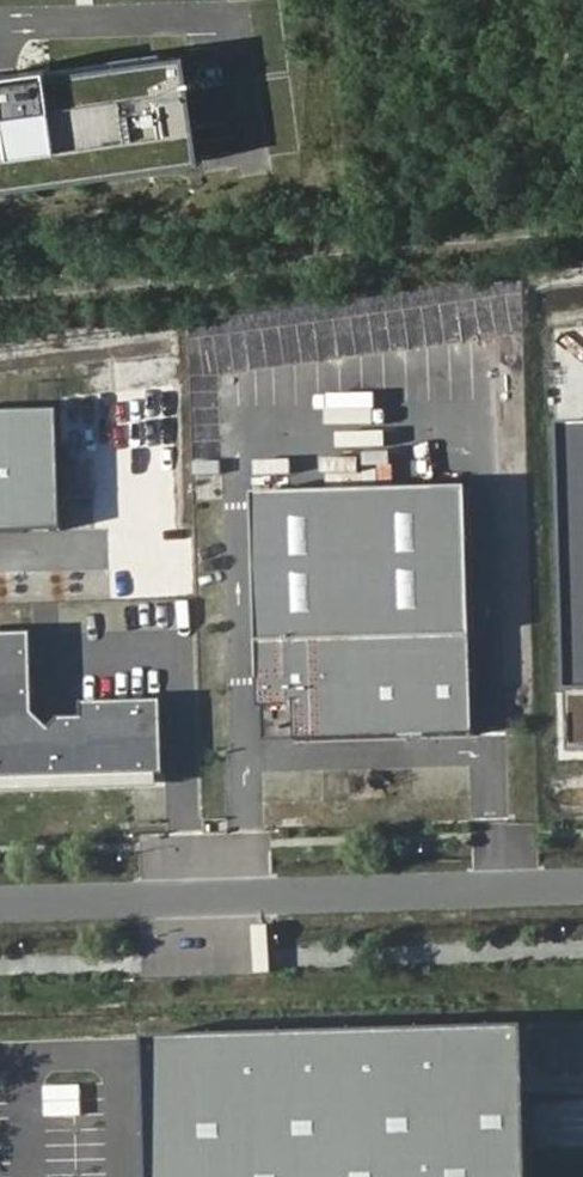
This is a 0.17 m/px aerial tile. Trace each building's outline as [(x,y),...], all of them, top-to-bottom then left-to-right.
[(0,70),(0,181),(208,155),(194,45),(0,70)] [(360,347),(359,375),(440,376),(440,347),(360,347)] [(0,405),(0,528),(68,527),(65,403),(0,405)] [(562,422),(566,743),(582,743),(582,422),(562,422)] [(473,481),(256,488),(263,703),(265,703),(299,702),(300,735),(300,737),(481,731),(473,481)] [(0,630),(0,779),(172,773),(169,694),(36,699),(34,629),(0,630)] [(299,702),(265,703),(266,736),(300,735),(299,702)] [(530,1023),(149,1036),(154,1176),(536,1176),(530,1023)]
